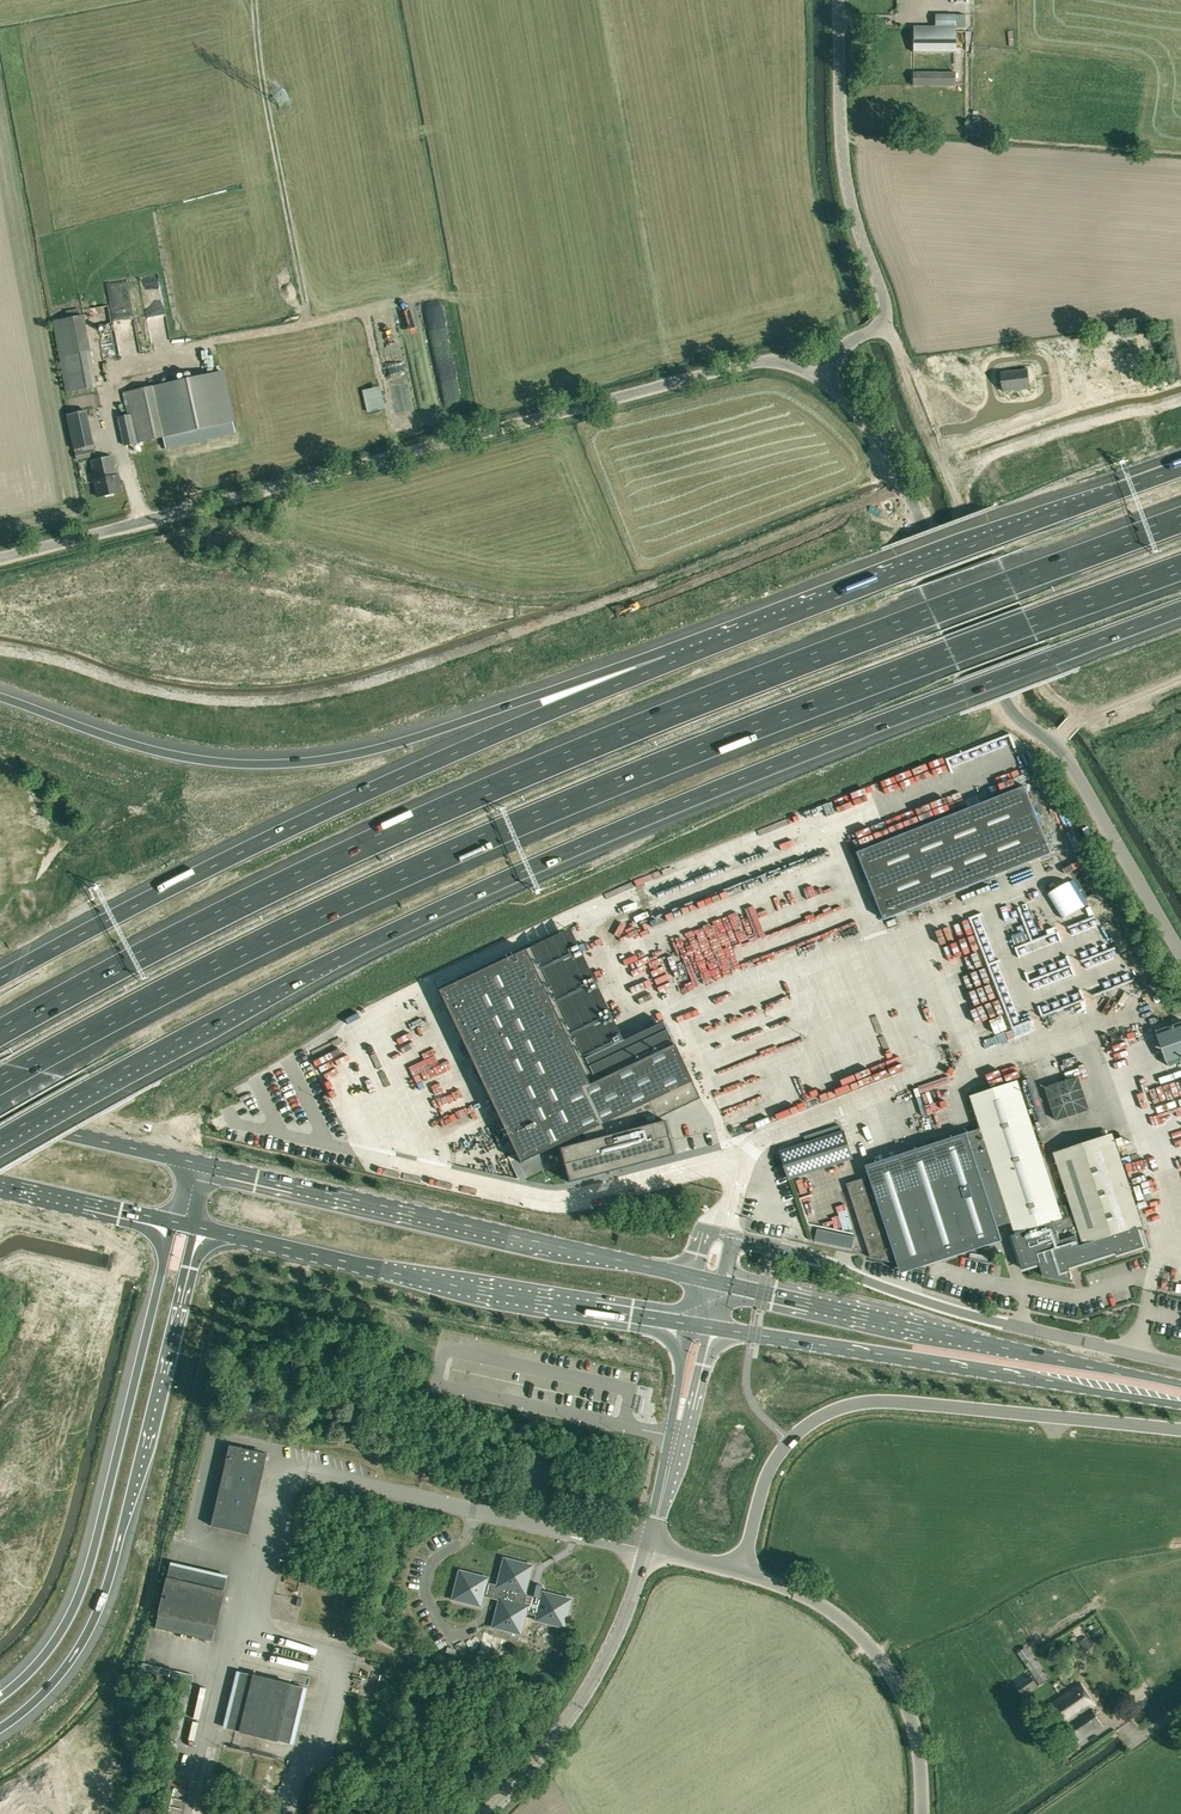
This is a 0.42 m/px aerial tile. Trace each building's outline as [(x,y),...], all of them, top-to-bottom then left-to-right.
[(954,37),(954,27),(935,27),(913,28),(913,37),(913,53),(954,53),(954,37)] [(913,73),(913,86),(954,86),(954,73),(913,73)] [(129,317),(124,280),(105,282),(106,293),(111,292),(114,319),(129,317)] [(83,316),(54,321),(67,392),(96,387),(83,316)] [(1003,393),(1008,392),(1030,389),(1027,370),(1000,373),(1003,393)] [(224,371),(168,383),(163,384),(124,392),(129,414),(117,417),(123,446),(128,445),(133,443),(174,435),(235,422),(224,371)] [(67,415),(69,421),(74,450),(93,446),(85,411),(67,415)] [(1080,435),(1080,421),(1072,421),(1072,435),(1080,435)] [(98,497),(121,492),(117,475),(116,475),(112,457),(91,461),(95,480),(94,480),(98,497)] [(858,852),(884,920),(1052,854),(1025,786),(858,852)] [(564,933),(577,931),(576,925),(563,928),(564,933)] [(523,958),(437,1000),(520,1170),(558,1152),(559,1155),(558,1155),(568,1189),(672,1161),(662,1127),(660,1128),(658,1124),(698,1105),(672,1052),(588,1092),(523,958)] [(823,980),(842,973),(839,967),(821,974),(823,980)] [(834,985),(837,995),(856,990),(853,980),(834,985)] [(885,995),(898,989),(896,984),(883,990),(885,995)] [(881,1032),(899,1029),(898,1022),(880,1025),(881,1032)] [(878,1027),(865,1031),(868,1038),(880,1034),(878,1027)] [(623,1065),(643,1056),(638,1044),(618,1053),(623,1065)] [(1078,1074),(1044,1085),(1055,1120),(1089,1109),(1078,1074)] [(1116,1145),(1058,1164),(1070,1204),(1059,1208),(1018,1080),(971,1096),(981,1128),(1012,1222),(1015,1233),(1016,1233),(1016,1234),(1012,1235),(1023,1269),(1040,1264),(1044,1276),(1074,1283),(1074,1282),(1071,1281),(1072,1276),(1069,1268),(1117,1252),(1118,1255),(1144,1247),(1138,1227),(1142,1225),(1116,1145)] [(393,1121),(403,1123),(406,1098),(396,1096),(393,1121)] [(408,1099),(403,1122),(413,1124),(418,1101),(408,1099)] [(857,1146),(864,1144),(858,1125),(851,1127),(857,1146)] [(981,1128),(966,1133),(965,1130),(864,1162),(869,1177),(847,1184),(871,1257),(868,1256),(868,1257),(923,1270),(923,1269),(918,1268),(1002,1240),(998,1226),(1012,1222),(981,1128)] [(1137,1128),(1130,1130),(1134,1141),(1141,1139),(1137,1128)] [(811,1177),(796,1182),(798,1188),(813,1184),(811,1177)] [(69,1384),(61,1399),(67,1402),(75,1387),(69,1384)] [(205,1518),(202,1530),(208,1531),(209,1526),(210,1526),(248,1535),(267,1454),(229,1445),(212,1520),(205,1518)] [(341,1554),(345,1541),(338,1539),(334,1553),(341,1554)] [(458,1569),(450,1600),(481,1607),(484,1596),(497,1600),(490,1628),(521,1635),(526,1613),(536,1616),(534,1621),(564,1629),(572,1598),(542,1590),(543,1589),(528,1585),(533,1565),(503,1557),(496,1585),(487,1582),(489,1577),(458,1569)] [(170,1565),(155,1628),(212,1641),(226,1578),(170,1565)] [(1079,1643),(1080,1644),(1084,1650),(1085,1653),(1093,1648),(1091,1646),(1088,1640),(1086,1638),(1079,1643)] [(1030,1656),(1023,1662),(1039,1685),(1047,1680),(1030,1656)] [(303,1682),(234,1668),(224,1720),(277,1731),(276,1738),(291,1741),(303,1682)] [(1030,1675),(1020,1682),(1015,1685),(1023,1696),(1038,1686),(1030,1675)] [(1095,1705),(1081,1684),(1053,1703),(1079,1741),(1103,1725),(1091,1707),(1095,1705)]
